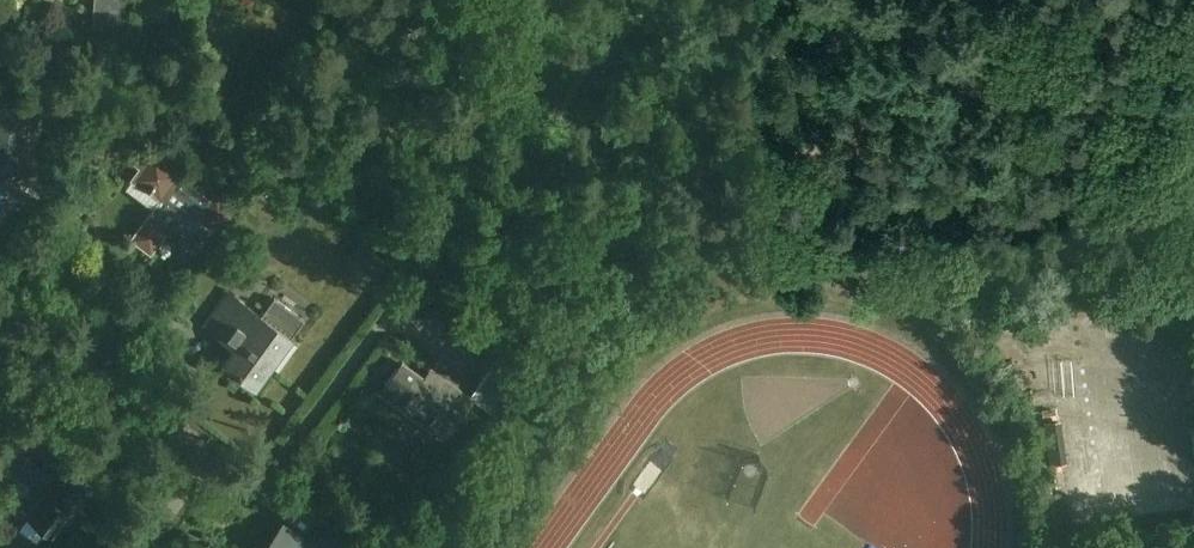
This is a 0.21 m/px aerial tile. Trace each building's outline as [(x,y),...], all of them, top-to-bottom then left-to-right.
[(93,27),(125,29),(126,0),(95,0),(93,27)] [(24,183),(38,110),(0,103),(0,178),(24,183)] [(131,239),(151,254),(182,214),(189,219),(195,210),(221,230),(237,209),(216,194),(212,199),(180,175),(182,172),(155,152),(135,179),(161,198),(131,239)] [(236,346),(224,362),(256,385),(304,319),(275,297),(262,315),(230,292),(206,324),(236,346)] [(445,437),(474,397),(431,366),(424,375),(403,360),(381,390),(445,437)] [(501,400),(517,378),(496,363),(480,384),(501,400)] [(14,477),(19,470),(47,490),(29,515),(59,537),(66,527),(61,523),(74,506),(83,512),(97,493),(57,464),(51,473),(4,438),(0,444),(0,472),(2,469),(14,477)] [(320,527),(310,540),(284,522),(265,547),(349,547),(320,527)] [(877,532),(864,547),(896,547),(877,532)]
